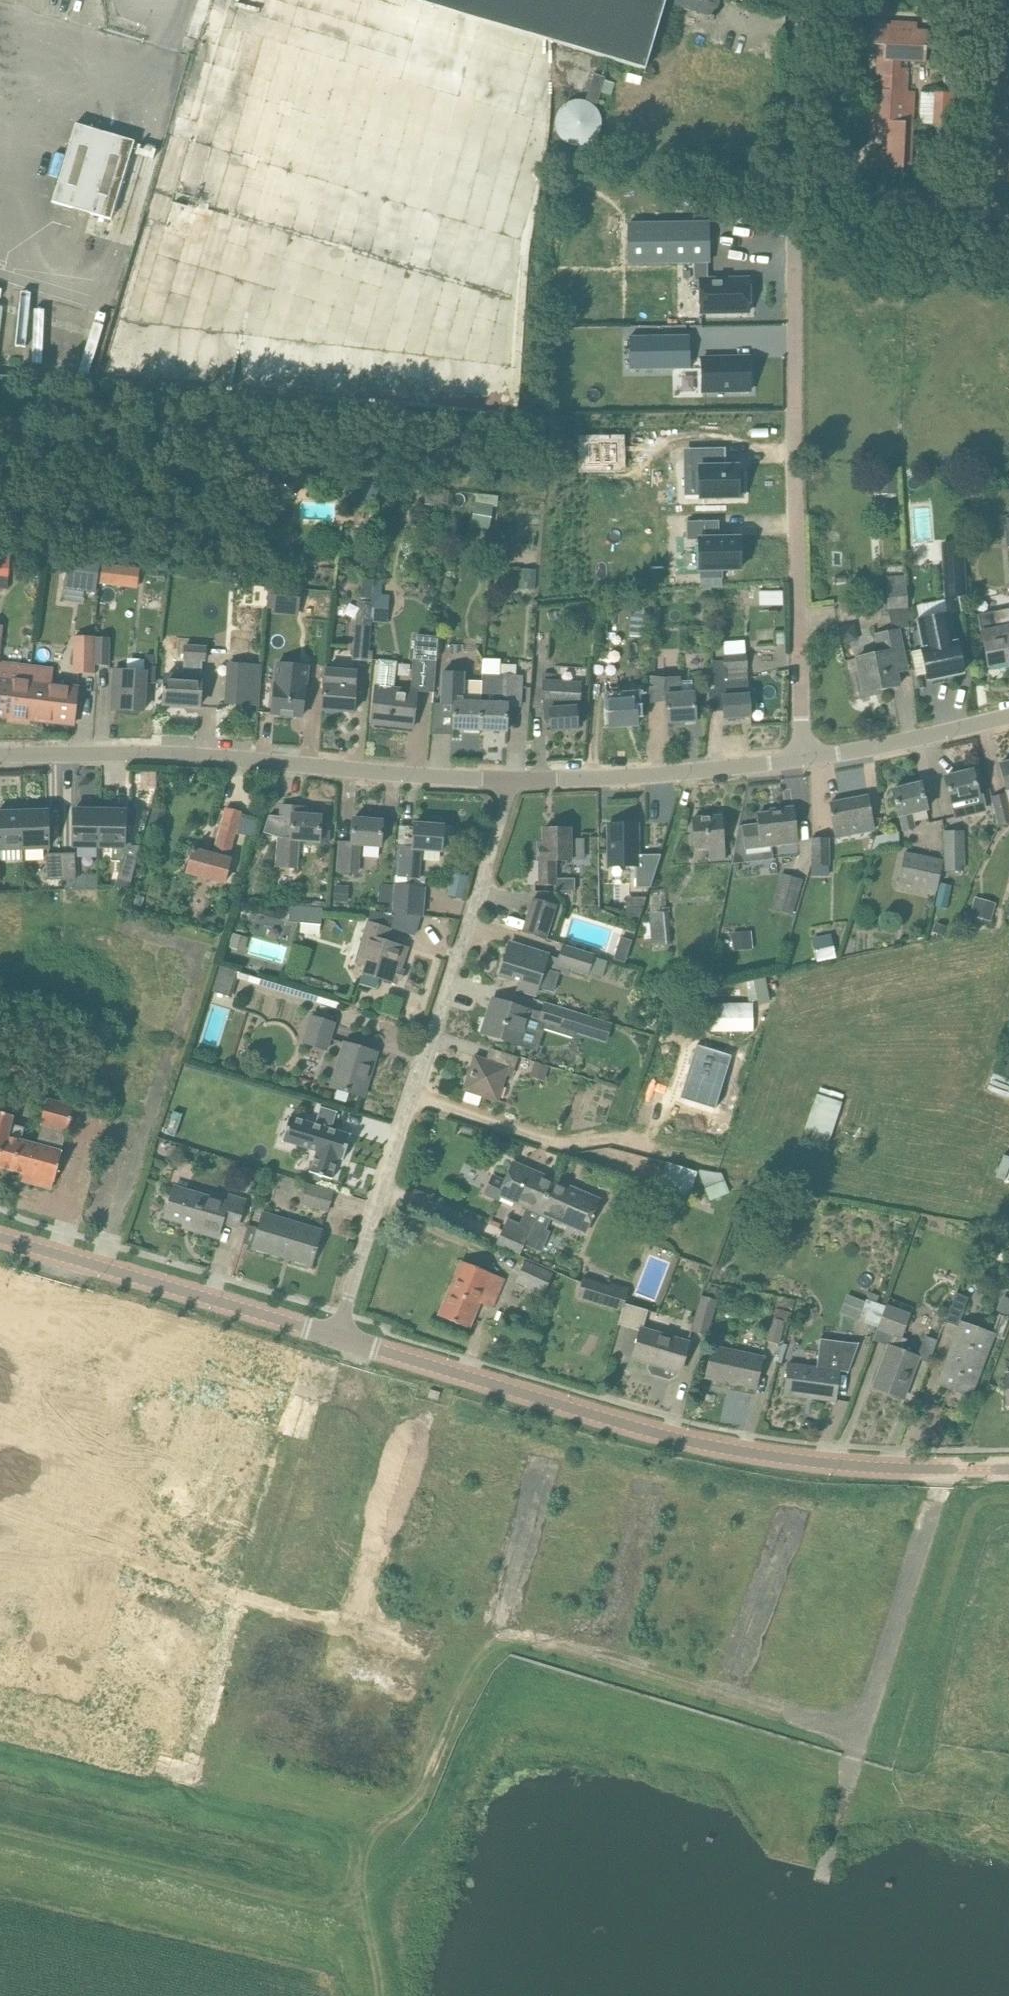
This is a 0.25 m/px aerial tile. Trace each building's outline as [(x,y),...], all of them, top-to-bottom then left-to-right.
[(715,18),(720,0),(410,0),(646,70),(665,4),(715,18)] [(873,10),(887,11),(888,0),(873,0),(873,10)] [(877,75),(892,76),(892,90),(876,90),(874,136),(889,137),(888,152),(873,152),(872,167),(904,168),(904,155),(913,155),(915,117),(915,98),(916,91),(909,91),(909,69),(900,69),(900,61),(927,63),(927,58),(928,39),(916,39),(917,23),(872,21),(871,45),(886,45),(885,59),(878,59),(877,75)] [(598,105),(601,93),(605,78),(594,76),(592,82),(587,100),(598,105)] [(615,83),(605,80),(601,93),(611,96),(615,83)] [(585,102),(584,101),(583,101),(582,101),(581,101),(580,101),(579,101),(578,101),(577,101),(576,101),(575,101),(574,101),(574,102),(573,102),(572,102),(571,102),(571,103),(570,103),(569,103),(569,104),(568,104),(567,104),(567,105),(566,105),(565,106),(564,107),(563,107),(563,108),(562,108),(562,109),(561,110),(560,111),(560,112),(559,112),(559,113),(559,114),(558,114),(558,115),(558,116),(557,117),(557,118),(557,119),(557,120),(556,120),(556,121),(556,122),(556,123),(556,124),(556,125),(556,126),(556,127),(556,128),(557,129),(557,130),(557,131),(557,132),(558,132),(558,133),(558,134),(559,135),(559,136),(560,136),(560,137),(561,138),(561,139),(562,139),(562,140),(563,141),(564,141),(564,142),(565,142),(565,143),(566,143),(567,144),(568,144),(568,145),(569,145),(570,145),(570,146),(571,146),(572,146),(573,146),(573,147),(574,147),(575,147),(576,147),(577,147),(578,147),(579,147),(580,147),(581,147),(582,147),(583,147),(584,147),(585,147),(585,146),(586,146),(587,146),(588,146),(588,145),(589,145),(590,145),(590,144),(591,144),(592,144),(593,143),(594,142),(595,141),(596,140),(597,140),(597,139),(598,138),(599,137),(599,136),(600,135),(600,134),(601,133),(601,132),(601,131),(602,131),(602,130),(602,129),(602,128),(602,127),(602,126),(602,125),(602,124),(602,123),(602,122),(602,121),(602,120),(602,119),(602,118),(601,117),(601,116),(601,115),(600,115),(600,114),(600,113),(599,113),(599,112),(599,111),(598,111),(598,110),(597,110),(597,109),(596,109),(596,108),(595,107),(594,106),(593,106),(593,105),(592,105),(591,104),(590,104),(590,103),(589,103),(588,103),(588,102),(587,102),(586,102),(585,102)] [(135,141),(76,124),(52,202),(112,219),(135,141)] [(627,221),(627,261),(694,261),(707,261),(707,221),(627,221)] [(707,261),(694,261),(694,280),(700,280),(700,312),(748,312),(748,280),(707,280),(707,261)] [(622,334),(622,366),(682,366),(682,334),(622,334)] [(700,356),(700,390),(747,390),(747,356),(700,356)] [(594,462),(625,462),(624,442),(594,442),(594,462)] [(692,495),(735,495),(735,477),(730,477),(730,463),(716,463),(716,446),(683,446),(683,468),(692,468),(692,495)] [(896,467),(877,468),(878,495),(897,493),(896,467)] [(290,479),(279,491),(291,502),(302,489),(290,479)] [(379,487),(357,484),(355,503),(376,505),(379,487)] [(427,488),(426,501),(449,503),(450,490),(427,488)] [(477,494),(471,527),(492,531),(494,506),(497,507),(499,496),(477,494)] [(717,578),(734,578),(734,537),(715,537),(715,519),(682,519),(682,538),(694,538),(694,586),(717,586),(717,578)] [(962,543),(942,545),(946,597),(966,595),(962,543)] [(501,552),(500,565),(511,566),(512,553),(501,552)] [(0,554),(0,576),(9,577),(11,554),(0,554)] [(103,563),(101,573),(116,575),(117,565),(103,563)] [(85,591),(97,593),(100,566),(89,564),(85,591)] [(284,568),(282,584),(297,586),(299,570),(284,568)] [(0,576),(0,589),(8,589),(9,577),(0,576)] [(887,586),(889,611),(909,610),(908,584),(907,584),(907,577),(892,579),(892,585),(887,586)] [(362,591),(361,601),(372,602),(374,580),(363,579),(362,591)] [(390,595),(381,593),(381,589),(382,581),(374,580),(372,602),(371,621),(387,623),(390,595)] [(759,592),(759,607),(783,607),(783,592),(759,592)] [(268,620),(283,621),(284,606),(269,604),(268,620)] [(978,616),(988,667),(1008,663),(1008,608),(978,616)] [(955,643),(949,614),(919,621),(924,649),(922,650),(928,680),(963,672),(957,643),(955,643)] [(367,661),(371,621),(357,621),(355,661),(367,661)] [(823,648),(826,693),(852,688),(852,689),(863,687),(863,688),(875,686),(876,691),(899,686),(898,674),(910,672),(902,627),(876,631),(880,654),(857,658),(842,661),(838,645),(823,648)] [(439,637),(417,635),(415,661),(437,663),(439,637)] [(94,674),(94,666),(95,636),(74,636),(74,673),(94,674)] [(95,636),(94,666),(109,666),(109,637),(95,636)] [(714,678),(707,678),(710,712),(724,711),(724,719),(751,717),(749,695),(749,694),(748,680),(747,669),(746,655),(745,641),(724,643),(725,656),(724,656),(724,661),(716,662),(713,662),(714,678)] [(206,647),(184,645),(183,660),(191,660),(190,676),(166,675),(164,704),(200,706),(202,677),(200,677),(201,661),(206,661),(206,647)] [(397,662),(379,660),(372,724),(412,729),(417,689),(394,686),(397,662)] [(484,673),(483,682),(480,731),(507,732),(509,706),(519,706),(520,674),(500,674),(500,666),(495,661),(484,660),(484,673)] [(41,721),(44,694),(23,691),(26,664),(0,661),(0,716),(41,721)] [(299,665),(279,663),(276,684),(275,684),(272,713),(302,717),(305,687),(296,686),(299,665)] [(44,694),(41,721),(42,721),(74,725),(76,705),(79,687),(52,684),(54,668),(26,664),(23,691),(44,694)] [(145,671),(115,670),(113,710),(128,710),(130,715),(138,715),(141,711),(143,711),(145,683),(155,683),(156,667),(145,666),(145,671)] [(357,670),(326,668),(323,710),(354,713),(357,670)] [(453,730),(480,731),(483,682),(464,681),(464,673),(444,672),(443,705),(454,705),(453,730)] [(682,677),(666,678),(668,696),(666,696),(668,723),(696,721),(694,694),(693,694),(692,681),(682,682),(682,677)] [(583,683),(545,680),(543,701),(545,721),(551,721),(552,731),(578,729),(577,709),(580,708),(583,683)] [(636,700),(608,702),(610,727),(638,725),(636,700)] [(1000,764),(1006,789),(1008,789),(1008,762),(1000,764)] [(973,771),(945,778),(950,801),(952,801),(955,817),(986,809),(982,794),(979,795),(973,771)] [(921,784),(893,790),(902,832),(916,829),(912,811),(927,807),(921,784)] [(1008,825),(1008,805),(1006,794),(992,797),(1000,827),(1008,825)] [(869,796),(829,804),(836,836),(854,833),(852,823),(873,820),(869,796)] [(99,847),(100,808),(85,808),(85,810),(74,810),(73,846),(99,847)] [(115,809),(100,808),(99,847),(125,848),(126,811),(115,811),(115,809)] [(193,849),(187,872),(225,883),(231,859),(229,859),(229,858),(241,813),(226,808),(213,855),(193,849)] [(745,847),(746,850),(798,844),(795,809),(780,810),(780,813),(757,815),(758,825),(742,827),(745,847)] [(22,810),(7,811),(7,813),(0,813),(0,850),(23,849),(22,810)] [(37,810),(22,810),(23,849),(49,848),(48,811),(37,812),(37,810)] [(322,816),(292,814),(291,839),(279,838),(277,867),(297,868),(299,841),(320,842),(322,816)] [(725,845),(723,817),(692,819),(694,847),(708,846),(709,862),(726,860),(725,845)] [(383,821),(354,818),(351,843),(339,842),(338,872),(360,873),(361,846),(381,848),(383,821)] [(638,822),(608,822),(609,864),(638,864),(638,822)] [(456,826),(415,823),(413,847),(401,846),(399,876),(419,878),(421,850),(454,853),(456,826)] [(570,828),(544,829),(544,844),(538,844),(539,861),(540,861),(540,885),(556,885),(557,860),(570,860),(570,859),(584,860),(584,840),(570,839),(570,828)] [(876,836),(873,852),(900,846),(900,831),(876,836)] [(964,831),(946,831),(946,870),(965,870),(964,831)] [(831,839),(813,839),(812,865),(830,866),(831,839)] [(76,853),(61,854),(62,879),(76,879),(76,853)] [(897,883),(936,891),(942,860),(903,853),(897,883)] [(62,879),(61,854),(47,854),(48,880),(62,879)] [(138,858),(124,855),(117,880),(131,883),(138,858)] [(452,872),(446,895),(463,899),(469,877),(452,872)] [(348,883),(334,882),(333,899),(347,900),(348,883)] [(422,916),(424,888),(394,885),(391,914),(422,916)] [(801,895),(778,889),(770,920),(793,926),(801,895)] [(638,946),(671,945),(669,911),(667,912),(667,910),(670,910),(670,908),(666,908),(665,890),(652,891),(653,911),(650,911),(651,923),(645,924),(646,939),(638,939),(638,946)] [(971,917),(992,922),(997,903),(976,897),(971,917)] [(558,907),(533,899),(523,931),(548,939),(558,907)] [(290,906),(289,919),(319,920),(320,907),(299,906),(290,906)] [(394,918),(372,911),(356,960),(365,963),(363,971),(397,984),(398,980),(401,981),(404,971),(401,970),(408,949),(387,942),(394,918)] [(934,932),(945,936),(948,927),(938,922),(934,932)] [(734,950),(753,949),(752,931),(733,933),(734,950)] [(249,938),(230,932),(226,946),(245,952),(249,938)] [(812,940),(818,963),(835,959),(830,936),(812,940)] [(548,955),(510,943),(500,976),(520,982),(518,989),(536,994),(548,955)] [(597,956),(564,946),(557,965),(590,977),(597,956)] [(627,963),(630,954),(618,950),(615,960),(627,963)] [(241,972),(219,965),(211,991),(232,997),(241,972)] [(775,1002),(827,992),(822,967),(743,982),(747,1000),(755,998),(758,1014),(777,1010),(775,1002)] [(671,973),(655,976),(656,987),(672,985),(671,973)] [(519,1045),(528,1018),(531,1011),(497,1000),(493,1011),(490,1010),(489,1009),(482,1033),(519,1045)] [(531,1011),(528,1018),(607,1044),(613,1025),(545,1003),(542,1014),(531,1011)] [(304,1041),(328,1048),(336,1022),(312,1014),(304,1041)] [(736,1045),(702,1034),(686,1084),(720,1095),(736,1045)] [(376,1052),(345,1043),(332,1088),(363,1097),(369,1075),(368,1074),(370,1068),(371,1068),(376,1052)] [(508,1067),(474,1056),(464,1090),(497,1101),(508,1067)] [(7,1057),(3,1069),(19,1073),(23,1061),(7,1057)] [(532,1076),(546,1081),(551,1067),(537,1062),(532,1076)] [(68,1132),(75,1107),(47,1100),(41,1124),(43,1125),(37,1144),(28,1141),(19,1173),(24,1174),(23,1181),(51,1189),(53,1182),(54,1182),(63,1151),(61,1151),(67,1132),(68,1132)] [(806,1129),(831,1137),(839,1114),(813,1106),(806,1129)] [(315,1124),(306,1121),(296,1118),(295,1120),(289,1118),(283,1139),(289,1141),(288,1143),(299,1146),(317,1151),(311,1171),(310,1171),(309,1172),(319,1175),(319,1176),(322,1177),(323,1176),(332,1179),(333,1178),(332,1178),(338,1158),(342,1159),(342,1160),(343,1160),(346,1150),(344,1149),(346,1144),(348,1144),(351,1134),(350,1134),(350,1135),(332,1129),(337,1113),(338,1113),(338,1112),(320,1107),(320,1108),(315,1124)] [(19,1173),(28,1141),(22,1140),(26,1127),(13,1124),(15,1116),(0,1112),(0,1168),(19,1173)] [(717,1161),(697,1169),(705,1188),(725,1180),(717,1161)] [(506,1181),(591,1218),(600,1200),(514,1162),(506,1181)] [(245,1179),(255,1182),(259,1170),(248,1167),(245,1179)] [(692,1190),(692,1167),(676,1167),(676,1190),(692,1190)] [(591,1218),(506,1181),(493,1175),(485,1194),(503,1203),(505,1198),(518,1204),(585,1232),(591,1218)] [(334,1192),(308,1185),(302,1203),(328,1211),(334,1192)] [(237,1227),(243,1207),(245,1199),(230,1195),(229,1200),(174,1187),(165,1218),(192,1225),(191,1229),(218,1237),(222,1222),(237,1227)] [(303,1225),(263,1212),(258,1228),(253,1246),(253,1248),(283,1257),(284,1255),(292,1257),(291,1259),(312,1266),(322,1231),(303,1225)] [(532,1229),(507,1219),(497,1243),(522,1254),(528,1239),(532,1229)] [(554,1273),(526,1260),(516,1282),(545,1294),(554,1273)] [(505,1280),(462,1261),(439,1316),(469,1328),(478,1303),(492,1309),(505,1280)] [(620,1301),(625,1303),(630,1290),(583,1276),(577,1298),(617,1310),(620,1301)] [(719,1290),(717,1285),(712,1283),(707,1285),(705,1291),(707,1296),(712,1298),(717,1296),(719,1290)] [(694,1330),(706,1334),(716,1300),(704,1295),(694,1330)] [(625,1304),(625,1303),(620,1301),(617,1310),(621,1311),(618,1325),(641,1331),(633,1358),(680,1372),(688,1340),(643,1327),(648,1310),(625,1304)] [(965,1307),(954,1303),(947,1322),(958,1327),(965,1307)] [(888,1349),(874,1387),(904,1398),(917,1361),(919,1356),(918,1356),(905,1351),(903,1350),(907,1339),(903,1338),(911,1311),(888,1304),(880,1329),(875,1345),(888,1349)] [(790,1322),(792,1312),(777,1308),(775,1319),(774,1319),(768,1342),(780,1345),(785,1322),(790,1322)] [(963,1325),(939,1383),(970,1395),(993,1335),(963,1325)] [(923,1335),(916,1354),(928,1359),(935,1339),(923,1335)] [(816,1366),(786,1363),(785,1394),(836,1401),(839,1373),(849,1374),(859,1344),(820,1339),(816,1366)] [(711,1347),(706,1377),(726,1382),(727,1379),(736,1381),(736,1384),(756,1388),(763,1357),(711,1347)] [(73,1630),(71,1640),(86,1644),(89,1634),(73,1630)]
